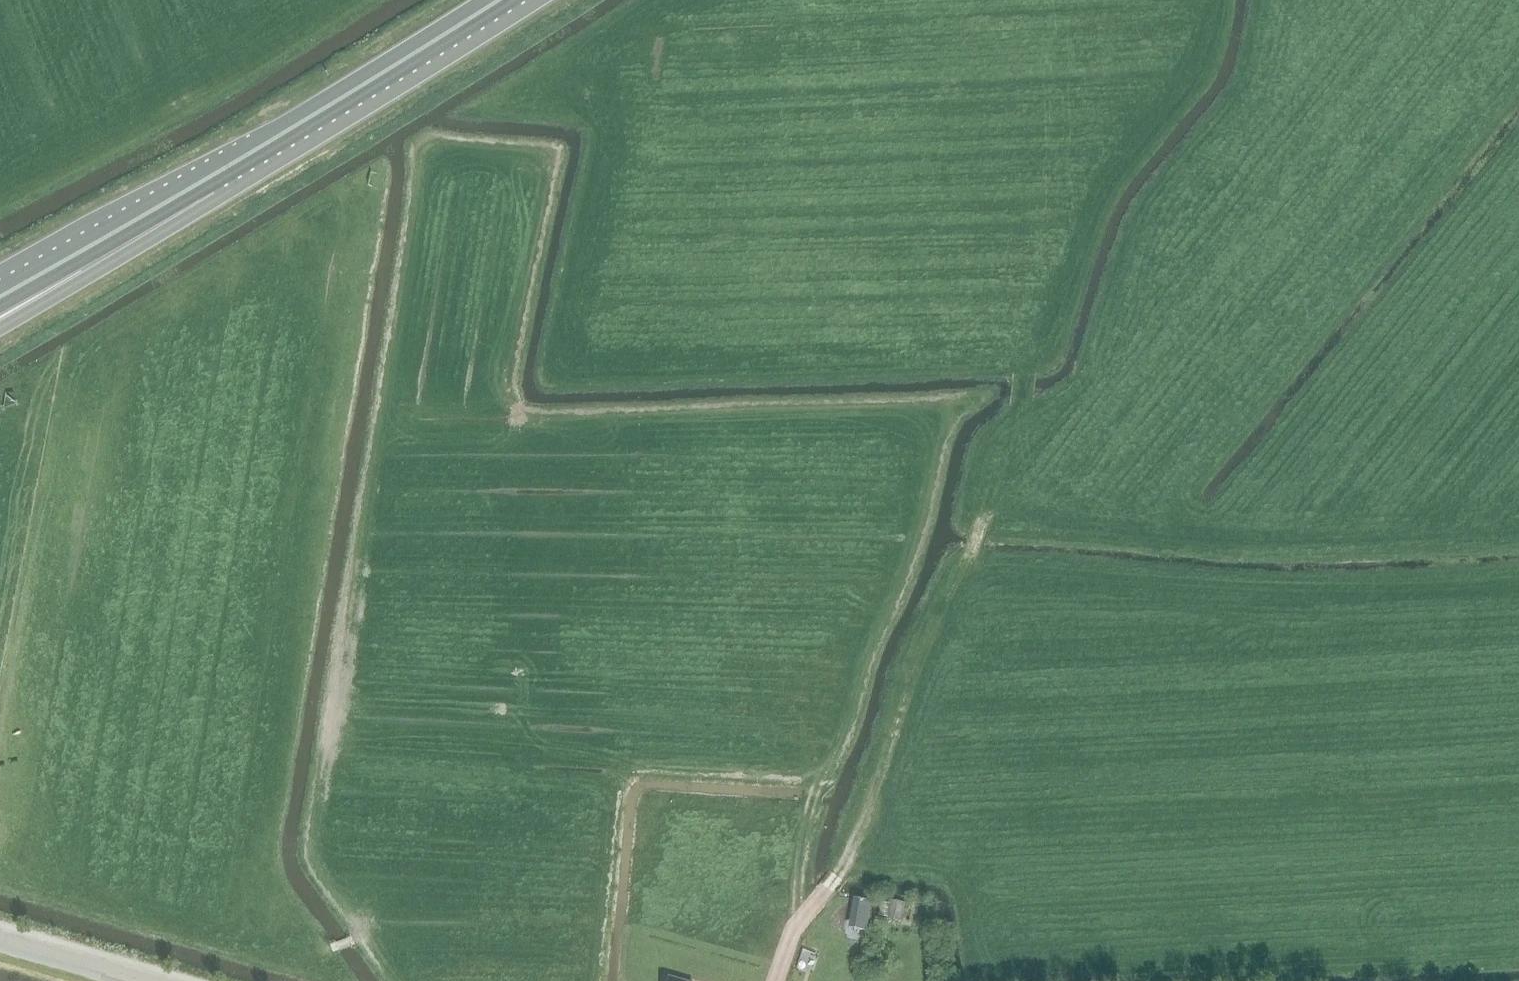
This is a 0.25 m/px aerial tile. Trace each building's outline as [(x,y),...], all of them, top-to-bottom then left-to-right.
[(905,903),(888,900),(884,918),(902,921),(905,903)] [(858,902),(853,930),(865,932),(870,904),(858,902)]
